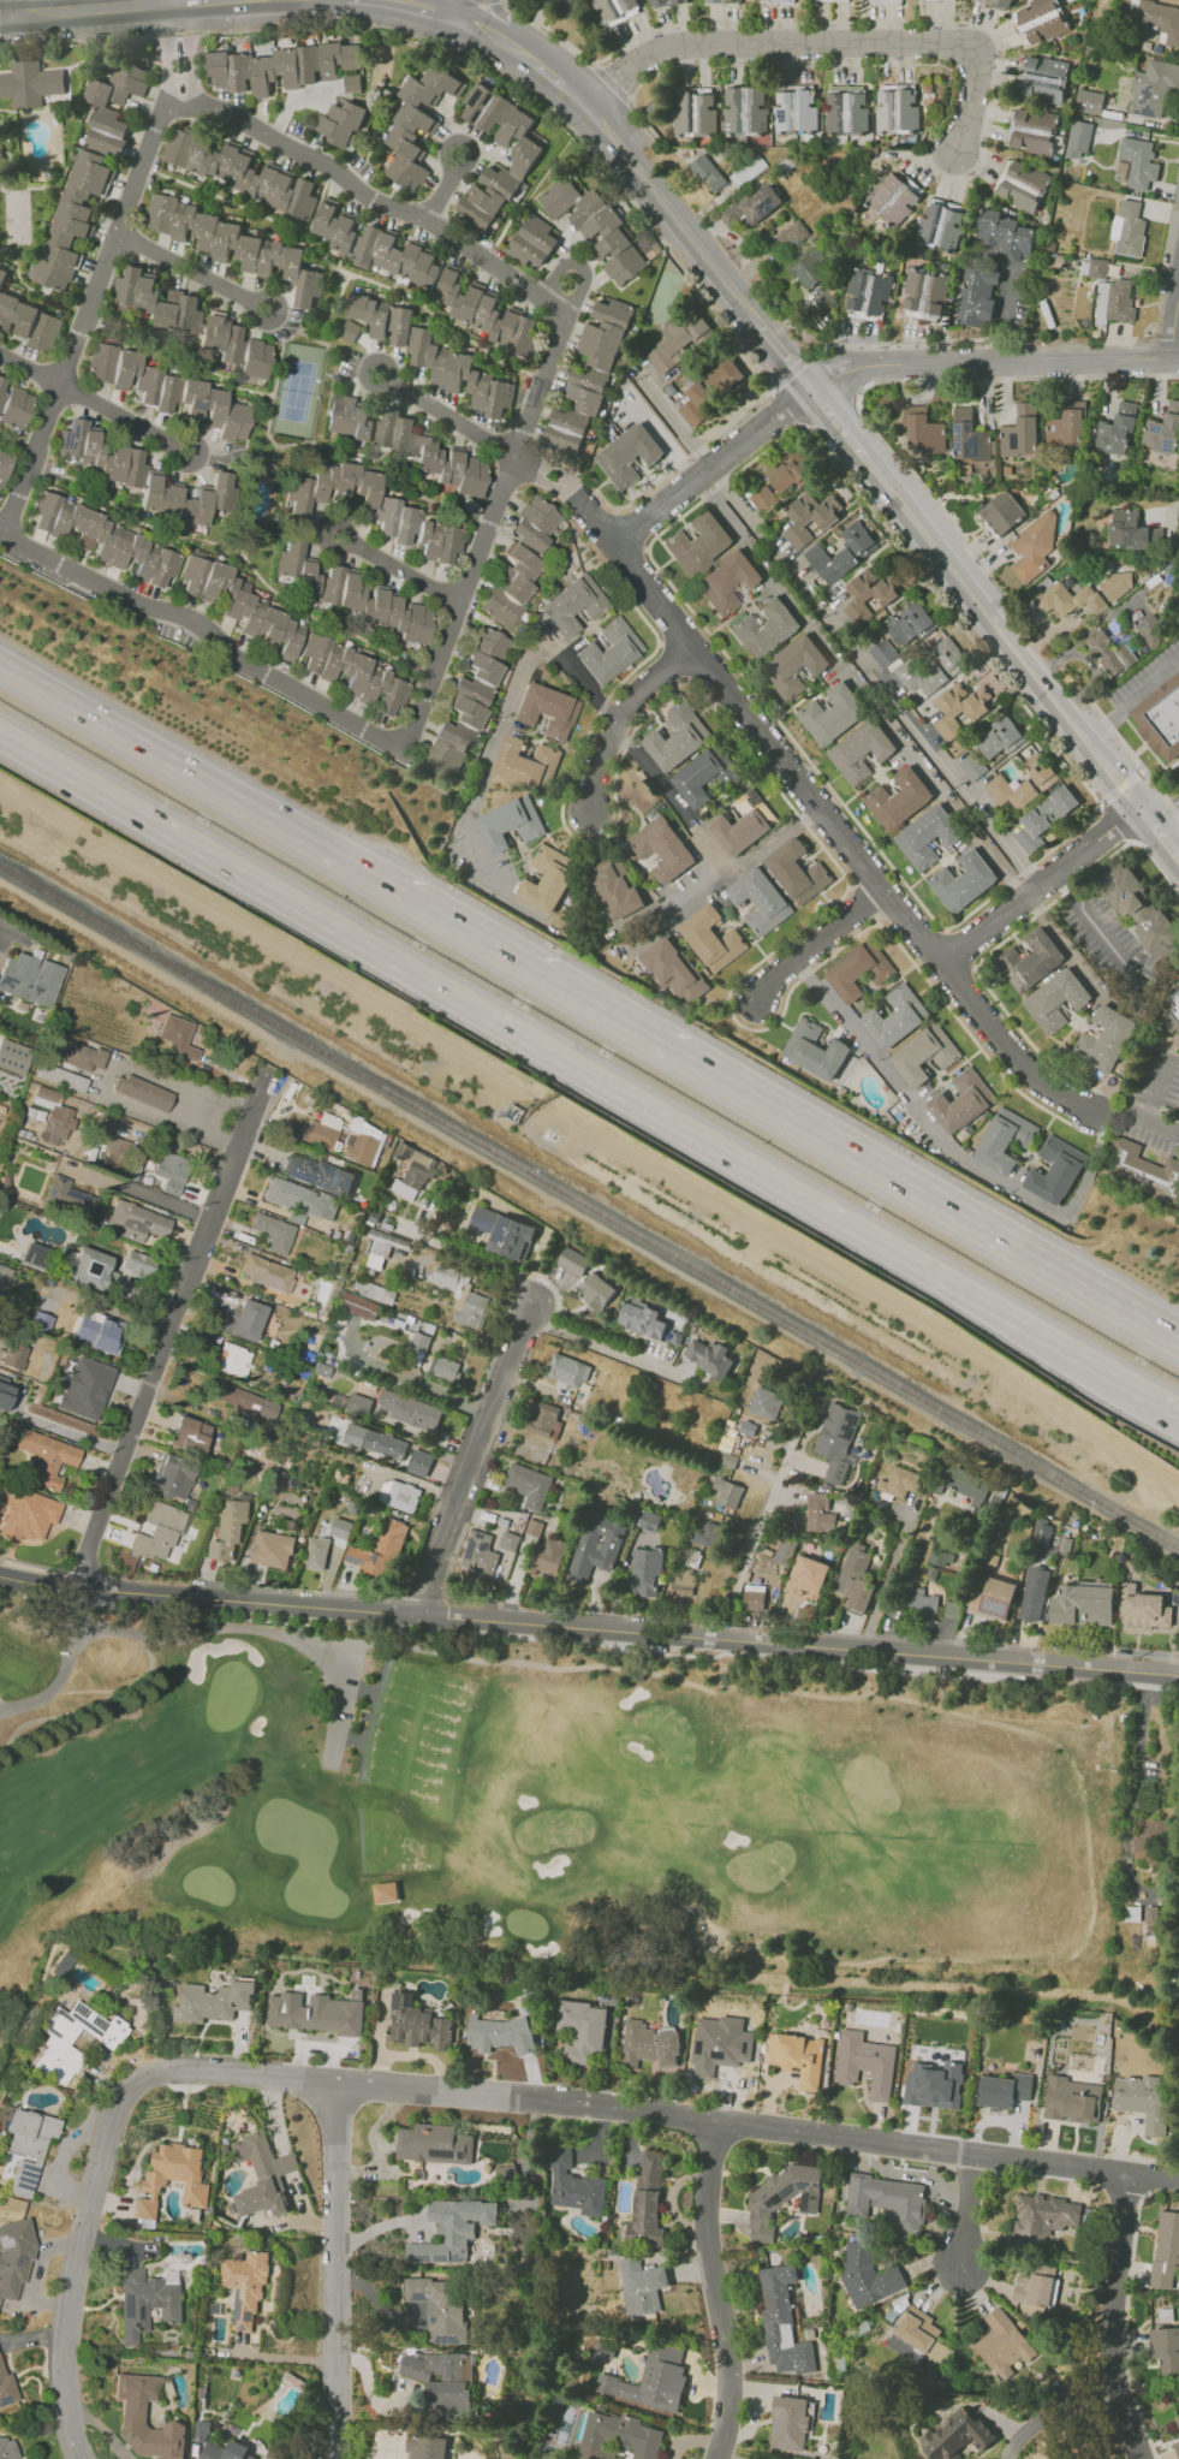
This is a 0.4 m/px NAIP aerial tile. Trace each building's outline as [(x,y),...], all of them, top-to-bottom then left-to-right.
[(987,6),(1008,11),(1011,0),(989,0),(987,6)] [(1070,29),(1057,0),(1030,0),(1033,5),(1014,13),(1029,48),(1070,29)] [(1137,0),(1131,0),(1127,29),(1159,34),(1158,43),(1178,46),(1178,6),(1137,0)] [(204,56),(205,77),(214,76),(215,88),(230,87),(230,93),(247,92),(246,79),(252,79),(253,96),(268,95),(268,81),(277,81),(276,76),(284,76),(284,88),(316,86),(315,71),(322,70),(322,81),(340,80),(339,70),(362,68),(360,43),(274,48),(274,52),(204,56)] [(1069,62),(1028,56),(1026,68),(1020,67),(1016,96),(1063,103),(1069,62)] [(63,69),(39,71),(38,59),(10,61),(11,73),(0,74),(0,98),(13,97),(13,109),(42,107),(41,95),(65,94),(63,69)] [(1148,59),(1145,72),(1136,70),(1128,113),(1163,119),(1167,92),(1178,94),(1178,93),(1178,64),(1148,59)] [(25,278),(65,291),(68,281),(73,274),(80,253),(71,250),(75,235),(84,238),(93,211),(84,204),(92,193),(102,197),(112,169),(102,162),(110,151),(121,155),(131,124),(117,119),(120,111),(107,107),(109,100),(125,105),(129,92),(143,97),(151,72),(116,61),(108,83),(90,76),(83,97),(94,105),(50,240),(28,271),(25,278)] [(386,144),(398,151),(386,171),(385,175),(415,194),(429,171),(414,161),(422,148),(414,143),(415,140),(418,128),(422,130),(432,136),(440,122),(418,109),(420,102),(435,105),(444,90),(458,98),(467,84),(433,63),(422,79),(409,76),(398,95),(406,100),(397,115),(394,127),(388,137),(386,144)] [(344,75),(345,92),(360,91),(359,75),(344,75)] [(486,231),(542,150),(543,147),(525,135),(535,119),(476,80),(463,101),(468,104),(464,117),(489,134),(500,129),(493,140),(506,148),(513,137),(517,138),(513,157),(516,159),(509,170),(487,165),(478,179),(482,189),(472,183),(454,210),(486,231)] [(918,130),(917,84),(877,85),(878,131),(918,130)] [(826,87),(828,133),(867,132),(866,86),(826,87)] [(766,88),(725,87),(725,133),(766,133),(766,88)] [(817,131),(817,105),(814,105),(814,88),(775,88),(776,132),(817,131)] [(715,134),(714,89),(675,89),(676,135),(715,134)] [(1076,111),(1101,114),(1104,93),(1078,90),(1076,111)] [(368,110),(346,99),(342,108),(331,103),(325,116),(319,113),(312,128),(331,136),(329,141),(349,150),(358,130),(358,131),(368,110)] [(1058,114),(1018,108),(1011,148),(1052,154),(1058,114)] [(1092,123),(1072,119),(1065,156),(1085,160),(1092,123)] [(310,218),(318,197),(310,194),(315,183),(297,176),(296,177),(265,166),(262,174),(248,168),(254,153),(226,143),(222,154),(209,148),(212,139),(174,124),(161,161),(310,218)] [(1154,142),(1121,136),(1117,159),(1131,161),(1126,188),(1147,191),(1149,181),(1157,182),(1160,164),(1151,162),(1154,142)] [(690,163),(713,193),(727,182),(704,152),(690,163)] [(1032,214),(1052,179),(1015,158),(995,192),(1032,214)] [(894,228),(925,191),(894,166),(864,202),(894,228)] [(537,197),(553,220),(566,211),(587,240),(599,232),(604,239),(590,249),(599,262),(610,254),(614,258),(603,266),(618,288),(648,266),(619,226),(623,224),(595,186),(581,196),(567,176),(537,197)] [(750,198),(745,192),(718,216),(729,227),(740,217),(751,229),(784,200),(768,182),(750,198)] [(305,254),(240,228),(239,225),(178,201),(178,200),(154,190),(145,213),(151,229),(184,242),(189,230),(191,229),(193,237),(201,240),(197,252),(225,263),(230,250),(238,247),(234,257),(245,261),(241,269),(269,280),(275,265),(283,268),(285,272),(281,281),(299,288),(293,304),(309,310),(314,297),(318,296),(326,276),(300,265),(305,254)] [(965,205),(926,197),(917,242),(956,250),(965,205)] [(1114,253),(1141,257),(1147,220),(1138,218),(1141,202),(1121,199),(1118,216),(1114,215),(1110,239),(1116,241),(1114,253)] [(433,286),(443,256),(408,245),(406,252),(392,248),(396,234),(368,225),(364,236),(357,234),(363,216),(321,202),(311,232),(331,238),(328,248),(355,257),(352,264),(369,270),(370,266),(433,286)] [(1029,261),(1036,229),(1018,226),(1019,220),(1000,216),(1001,211),(982,207),(976,236),(984,238),(983,244),(1002,247),(1000,255),(1029,261)] [(505,252),(526,265),(529,260),(541,268),(559,239),(549,233),(553,226),(530,212),(505,252)] [(778,236),(789,250),(809,233),(798,219),(778,236)] [(789,266),(806,290),(828,275),(820,265),(828,259),(818,246),(789,266)] [(1108,259),(1089,258),(1088,277),(1106,279),(1108,259)] [(536,320),(503,306),(496,305),(497,298),(472,287),(469,286),(468,295),(460,294),(461,284),(458,283),(459,269),(448,264),(432,299),(441,303),(442,303),(453,308),(452,324),(475,326),(485,331),(490,332),(489,341),(518,355),(530,357),(533,351),(536,320)] [(248,377),(267,379),(271,343),(239,339),(241,326),(225,324),(226,313),(211,311),(210,324),(202,323),(204,310),(197,310),(199,294),(169,290),(168,302),(159,301),(160,293),(153,290),(155,278),(142,277),(143,267),(126,265),(125,278),(116,277),(113,304),(219,355),(218,362),(241,364),(240,373),(248,377)] [(997,271),(963,267),(956,323),(990,328),(997,271)] [(890,272),(849,270),(847,312),(889,313),(890,272)] [(902,315),(942,321),(949,276),(908,271),(902,315)] [(1094,323),(1105,324),(1106,318),(1130,321),(1134,283),(1098,279),(1094,323)] [(384,340),(391,299),(350,293),(343,339),(363,342),(363,337),(384,340)] [(0,297),(0,331),(11,334),(28,338),(26,345),(53,352),(63,313),(0,297)] [(575,457),(591,415),(594,416),(636,307),(612,298),(609,306),(597,301),(591,317),(600,320),(598,326),(586,322),(575,351),(588,356),(583,370),(573,366),(562,395),(579,401),(575,414),(554,406),(540,444),(575,457)] [(661,375),(688,355),(682,348),(692,340),(698,347),(715,333),(695,306),(660,332),(664,338),(644,353),(661,375)] [(393,307),(392,345),(410,346),(411,308),(393,307)] [(472,409),(486,411),(485,417),(502,419),(503,407),(511,408),(515,383),(492,380),(493,373),(472,370),(474,353),(431,347),(433,329),(411,326),(408,350),(412,350),(410,365),(432,368),(430,383),(445,385),(444,392),(460,394),(462,379),(469,380),(467,392),(474,393),(472,409)] [(253,409),(224,398),(226,394),(162,370),(162,371),(141,363),(143,358),(96,339),(83,375),(124,391),(130,376),(136,378),(132,388),(142,392),(138,402),(153,408),(153,410),(168,415),(173,401),(187,406),(183,416),(219,430),(217,435),(239,443),(253,409)] [(678,408),(690,426),(721,405),(716,398),(746,377),(731,357),(702,378),(703,379),(684,392),(690,399),(678,408)] [(36,395),(10,385),(2,388),(6,379),(0,377),(0,418),(23,427),(36,395)] [(480,498),(488,462),(461,456),(462,451),(432,445),(434,437),(412,433),(415,419),(400,416),(401,411),(385,407),(382,421),(368,419),(372,403),(331,394),(324,429),(350,435),(350,439),(394,448),(393,453),(416,458),(413,471),(435,475),(434,483),(455,487),(454,493),(480,498)] [(1145,418),(1140,448),(1177,455),(1178,445),(1178,401),(1168,399),(1164,422),(1145,418)] [(1114,424),(1095,420),(1090,449),(1128,456),(1138,403),(1119,400),(1114,424)] [(1036,402),(1016,403),(1016,426),(1000,426),(1000,456),(1037,455),(1036,402)] [(928,406),(903,406),(903,425),(908,425),(908,441),(916,441),(915,453),(945,454),(945,423),(928,422),(928,406)] [(990,430),(974,430),(973,407),(953,408),(955,460),(991,459),(990,430)] [(1082,409),(1062,409),(1063,419),(1047,419),(1047,447),(1083,446),(1082,409)] [(53,452),(100,473),(99,475),(141,493),(135,507),(200,535),(212,507),(220,510),(235,477),(217,469),(209,487),(200,483),(192,501),(179,495),(183,486),(161,477),(163,473),(139,463),(143,454),(114,441),(109,454),(94,447),(100,434),(85,427),(86,423),(72,416),(66,431),(63,430),(53,452)] [(618,492),(640,477),(629,462),(640,454),(648,466),(664,455),(642,422),(593,454),(618,492)] [(798,486),(816,474),(798,448),(764,471),(779,494),(795,483),(798,486)] [(14,458),(0,451),(0,487),(14,458)] [(463,527),(419,522),(420,513),(382,495),(379,477),(339,459),(336,465),(314,463),(312,479),(289,475),(285,513),(307,516),(309,499),(324,501),(326,489),(332,490),(331,498),(356,501),(355,510),(377,520),(376,532),(404,545),(406,545),(414,542),(422,545),(420,560),(450,564),(451,553),(459,554),(463,527)] [(763,515),(779,501),(765,484),(749,498),(763,515)] [(1000,539),(1028,513),(1005,488),(977,514),(1000,539)] [(179,556),(75,506),(47,493),(39,491),(37,501),(36,503),(32,529),(39,530),(48,534),(68,537),(67,547),(90,550),(95,557),(120,569),(126,558),(127,558),(136,562),(134,574),(146,580),(145,585),(161,588),(166,577),(175,579),(179,556)] [(795,551),(814,540),(805,526),(815,519),(822,530),(847,515),(833,493),(817,503),(809,491),(783,508),(794,524),(783,531),(795,551)] [(538,552),(548,539),(545,537),(561,515),(532,494),(506,529),(538,552)] [(685,578),(734,544),(710,508),(691,521),(701,535),(690,542),(681,529),(661,543),(685,578)] [(1049,509),(1008,541),(1022,558),(1010,567),(1024,585),(1049,565),(1043,557),(1057,546),(1048,535),(1062,525),(1049,509)] [(1162,528),(1138,527),(1138,510),(1111,509),(1110,547),(1162,548),(1162,528)] [(804,553),(826,584),(878,547),(858,519),(839,533),(848,545),(830,558),(819,542),(804,553)] [(274,575),(297,578),(294,601),(314,603),(318,574),(312,573),(314,561),(300,559),(303,541),(286,538),(284,551),(278,550),(274,575)] [(477,608),(507,629),(523,606),(520,604),(532,586),(527,583),(541,563),(512,543),(502,558),(504,559),(491,577),(496,581),(477,608)] [(700,577),(706,586),(699,592),(719,618),(739,602),(728,588),(739,580),(748,592),(764,579),(739,547),(700,577)] [(293,658),(305,620),(264,606),(265,601),(245,594),(249,583),(229,577),(232,568),(186,553),(178,577),(186,580),(182,594),(211,604),(213,597),(221,600),(217,612),(243,621),(237,639),(293,658)] [(427,644),(431,605),(386,599),(387,590),(356,586),(358,569),(325,564),(319,608),(359,613),(357,628),(400,633),(399,640),(427,644)] [(843,610),(858,627),(873,614),(865,604),(875,595),(883,606),(903,589),(890,573),(880,581),(867,566),(845,585),(856,599),(843,610)] [(578,628),(569,615),(579,608),(589,621),(610,606),(584,571),(536,606),(561,641),(578,628)] [(1108,608),(1089,582),(1080,589),(1076,584),(1068,590),(1057,575),(1039,588),(1041,591),(1033,597),(1048,617),(1055,611),(1061,619),(1085,601),(1096,616),(1108,608)] [(758,627),(748,613),(728,628),(754,663),(801,628),(776,594),(760,606),(769,619),(758,627)] [(882,624),(902,649),(935,623),(915,599),(882,624)] [(1151,649),(1168,636),(1151,613),(1134,626),(1151,649)] [(644,650),(617,614),(597,629),(608,644),(597,653),(588,641),(572,653),(597,686),(644,650)] [(422,765),(459,778),(509,637),(480,626),(467,665),(473,668),(468,681),(457,677),(446,708),(456,711),(452,724),(438,720),(422,765)] [(1125,644),(1117,650),(1098,628),(1082,641),(1112,679),(1136,659),(1125,644)] [(294,666),(330,683),(335,672),(349,678),(342,693),(371,707),(370,710),(388,718),(395,704),(400,706),(410,684),(374,668),(377,662),(310,632),(294,666)] [(806,688),(795,672),(806,664),(814,676),(830,665),(807,632),(759,667),(785,703),(806,688)] [(893,670),(909,692),(918,686),(926,697),(953,678),(952,677),(968,665),(945,633),(916,654),(893,670)] [(869,651),(884,671),(901,658),(885,639),(869,651)] [(1129,712),(1178,671),(1178,758),(1171,765),(1129,712)] [(1004,689),(992,673),(966,692),(959,682),(934,700),(945,715),(932,724),(946,742),(963,730),(954,717),(964,710),(973,722),(990,710),(985,703),(1004,689)] [(819,748),(867,714),(842,679),(826,691),(835,704),(824,712),(814,698),(794,712),(819,748)] [(511,720),(530,726),(534,713),(547,717),(542,734),(566,742),(580,700),(524,682),(511,720)] [(657,728),(641,740),(664,773),(712,739),(684,699),(662,714),(675,733),(665,740),(657,728)] [(1025,740),(1007,715),(974,740),(989,759),(1004,748),(1008,753),(1025,740)] [(851,788),(872,773),(861,758),(872,750),(881,762),(897,750),(874,717),(825,751),(851,788)] [(561,750),(538,743),(532,759),(520,755),(525,739),(504,733),(492,773),(548,791),(561,750)] [(670,777),(694,811),(711,799),(702,786),(715,777),(722,787),(740,774),(718,743),(670,777)] [(987,770),(972,752),(958,764),(972,782),(987,770)] [(984,785),(1000,806),(1008,799),(1016,810),(1059,779),(1040,754),(1030,762),(1036,770),(1011,788),(1000,773),(984,785)] [(888,833),(934,797),(909,764),(893,777),(901,788),(891,796),(881,783),(861,799),(888,833)] [(1027,855),(1044,843),(1038,835),(1080,805),(1065,784),(1018,818),(1024,826),(1012,835),(1027,855)] [(779,823),(752,787),(733,801),(744,816),(732,825),(723,813),(707,825),(732,858),(779,823)] [(491,856),(510,848),(504,833),(517,828),(523,843),(545,834),(529,794),(475,816),(491,856)] [(939,859),(928,844),(939,836),(947,847),(964,835),(940,802),(892,838),(919,873),(939,859)] [(696,862),(662,814),(625,840),(640,861),(656,850),(664,860),(651,869),(663,886),(696,862)] [(833,880),(818,860),(804,871),(796,860),(808,851),(796,835),(763,860),(798,907),(833,880)] [(551,915),(579,862),(542,842),(530,865),(545,873),(539,885),(525,877),(515,896),(551,915)] [(926,880),(951,915),(999,880),(974,846),(957,859),(966,871),(955,879),(946,866),(926,880)] [(646,907),(637,885),(630,888),(624,875),(627,873),(620,855),(587,869),(609,922),(646,907)] [(1123,861),(1144,887),(1142,890),(1157,909),(1160,908),(1175,926),(1172,928),(1178,936),(1171,960),(1150,952),(1095,884),(1123,861)] [(759,938),(794,912),(758,864),(725,889),(737,906),(750,897),(758,908),(744,918),(759,938)] [(678,926),(713,974),(749,947),(734,927),(719,938),(711,927),(723,918),(711,902),(678,926)] [(1024,937),(1033,951),(1022,958),(1013,945),(992,959),(1017,995),(1066,960),(1041,924),(1024,937)] [(712,988),(704,978),(700,981),(667,936),(639,957),(664,990),(672,984),(688,1006),(712,988)] [(823,973),(848,1006),(865,994),(855,981),(867,972),(876,985),(895,971),(871,937),(823,973)] [(16,952),(14,959),(5,956),(0,971),(0,992),(51,1008),(64,967),(16,952)] [(1093,999),(1068,966),(1021,1002),(1048,1037),(1068,1022),(1057,1007),(1067,999),(1076,1011),(1093,999)] [(1143,998),(1178,971),(1178,1045),(1143,998)] [(875,1007),(860,1019),(884,1051),(931,1017),(905,981),(884,996),(895,1011),(884,1019),(875,1007)] [(1109,1075),(1137,1022),(1101,1003),(1092,1021),(1104,1028),(1098,1039),(1082,1031),(1070,1054),(1109,1075)] [(193,1024),(166,1013),(157,1037),(170,1041),(165,1053),(195,1064),(200,1050),(185,1044),(193,1024)] [(833,1082),(852,1047),(834,1038),(827,1050),(815,1044),(824,1027),(802,1015),(781,1055),(833,1082)] [(889,1056),(913,1090),(930,1078),(921,1065),(933,1057),(942,1070),(962,1056),(937,1022),(889,1056)] [(89,1070),(91,1065),(102,1069),(107,1051),(61,1036),(54,1058),(89,1070)] [(32,1049),(0,1037),(0,1067),(22,1076),(32,1049)] [(35,1075),(82,1095),(87,1080),(40,1061),(35,1075)] [(951,1080),(962,1094),(951,1102),(942,1091),(926,1103),(950,1136),(997,1101),(971,1065),(951,1080)] [(109,1088),(166,1113),(174,1094),(126,1073),(124,1079),(115,1075),(109,1088)] [(47,1107),(48,1101),(59,1104),(62,1093),(36,1086),(31,1103),(47,1107)] [(74,1110),(53,1103),(41,1140),(62,1147),(74,1110)] [(1040,1126),(1000,1106),(973,1158),(1009,1177),(1018,1159),(1005,1153),(1011,1140),(1028,1149),(1040,1126)] [(330,1150),(342,1119),(321,1112),(317,1123),(309,1120),(302,1140),(330,1150)] [(344,1143),(341,1156),(375,1165),(384,1129),(362,1124),(355,1146),(344,1143)] [(1088,1154),(1048,1134),(1037,1155),(1052,1163),(1046,1175),(1032,1168),(1022,1187),(1060,1207),(1088,1154)] [(1165,1154),(1178,1161),(1178,1203),(1178,1206),(1100,1172),(1117,1135),(1139,1145),(1136,1156),(1160,1166),(1165,1154)] [(122,1167),(131,1143),(114,1137),(106,1159),(113,1162),(113,1163),(122,1167)] [(439,1159),(398,1142),(392,1156),(403,1162),(391,1190),(415,1200),(425,1176),(431,1179),(439,1159)] [(161,1190),(177,1197),(192,1162),(161,1149),(150,1173),(165,1180),(161,1190)] [(355,1176),(288,1152),(280,1174),(347,1198),(355,1176)] [(70,1180),(53,1173),(40,1205),(87,1224),(97,1199),(68,1186),(70,1180)] [(171,1219),(114,1198),(103,1230),(141,1244),(145,1232),(164,1239),(171,1219)] [(486,1249),(524,1262),(537,1227),(476,1205),(469,1225),(492,1234),(486,1249)] [(294,1224),(252,1214),(248,1231),(269,1236),(266,1251),(286,1256),(294,1224)] [(372,1240),(365,1266),(382,1270),(389,1245),(408,1250),(411,1240),(370,1229),(367,1238),(372,1240)] [(19,1261),(43,1270),(50,1250),(27,1241),(19,1261)] [(111,1257),(79,1245),(67,1279),(100,1291),(104,1279),(114,1282),(117,1272),(107,1269),(111,1257)] [(587,1270),(593,1260),(566,1246),(556,1264),(579,1276),(571,1291),(592,1302),(587,1310),(599,1316),(616,1285),(587,1270)] [(121,1271),(150,1278),(155,1258),(126,1251),(121,1271)] [(237,1278),(289,1291),(294,1268),(243,1255),(237,1278)] [(480,1329),(489,1297),(467,1291),(472,1274),(435,1264),(429,1284),(459,1293),(451,1321),(480,1329)] [(2,1302),(10,1268),(0,1265),(0,1301),(2,1302)] [(351,1289),(392,1303),(395,1293),(355,1279),(351,1289)] [(373,1322),(379,1305),(342,1292),(337,1308),(373,1322)] [(660,1307),(626,1297),(617,1326),(661,1339),(666,1322),(657,1319),(660,1307)] [(253,1342),(266,1307),(242,1298),(235,1314),(219,1308),(211,1327),(253,1342)] [(53,1317),(34,1310),(27,1328),(47,1335),(53,1317)] [(115,1338),(119,1322),(80,1311),(71,1341),(117,1354),(121,1339),(115,1338)] [(425,1353),(430,1336),(415,1331),(409,1348),(425,1353)] [(723,1380),(734,1360),(725,1355),(728,1349),(711,1339),(707,1345),(693,1337),(682,1357),(723,1380)] [(21,1370),(28,1347),(5,1340),(0,1357),(0,1363),(21,1370)] [(246,1378),(250,1365),(248,1364),(252,1351),(222,1342),(215,1369),(246,1378)] [(581,1390),(590,1366),(553,1352),(544,1376),(581,1390)] [(115,1369),(75,1355),(57,1408),(96,1422),(115,1369)] [(453,1381),(459,1363),(435,1355),(429,1373),(453,1381)] [(16,1383),(0,1376),(0,1410),(5,1412),(16,1383)] [(213,1400),(272,1422),(279,1404),(220,1382),(213,1400)] [(774,1421),(783,1396),(756,1386),(747,1411),(774,1421)] [(375,1408),(390,1412),(388,1418),(435,1432),(443,1407),(381,1389),(375,1408)] [(345,1411),(367,1417),(372,1399),(350,1392),(345,1411)] [(524,1429),(555,1442),(562,1423),(556,1420),(561,1409),(536,1399),(524,1429)] [(860,1411),(829,1402),(813,1453),(830,1458),(823,1480),(841,1486),(851,1455),(847,1454),(860,1411)] [(211,1426),(177,1414),(167,1444),(201,1456),(211,1426)] [(348,1423),(342,1442),(402,1460),(408,1441),(348,1423)] [(81,1449),(14,1426),(7,1446),(32,1454),(23,1480),(57,1492),(62,1478),(54,1475),(59,1462),(75,1468),(81,1449)] [(433,1454),(411,1448),(405,1472),(427,1478),(433,1454)] [(183,1501),(197,1465),(163,1452),(149,1490),(168,1497),(169,1495),(183,1501)] [(733,1468),(737,1458),(723,1453),(720,1463),(733,1468)] [(992,1479),(943,1461),(931,1491),(941,1494),(943,1487),(972,1498),(969,1505),(981,1509),(992,1479)] [(503,1488),(527,1494),(523,1508),(542,1513),(552,1474),(509,1463),(503,1488)] [(903,1499),(906,1489),(916,1492),(922,1475),(892,1464),(880,1497),(890,1501),(893,1495),(903,1499)] [(421,1490),(384,1476),(375,1500),(412,1514),(421,1490)] [(735,1510),(744,1487),(716,1476),(711,1488),(719,1491),(715,1502),(735,1510)] [(0,1482),(0,1512),(5,1514),(0,1528),(0,1531),(40,1544),(48,1522),(55,1525),(62,1503),(0,1482)] [(835,1513),(828,1513),(829,1493),(807,1492),(806,1530),(834,1531),(835,1513)] [(189,1512),(148,1499),(130,1554),(150,1560),(151,1556),(165,1560),(174,1534),(182,1536),(189,1512)] [(208,1558),(233,1560),(234,1544),(240,1544),(241,1523),(247,1523),(249,1500),(222,1499),(220,1540),(209,1540),(208,1558)] [(585,1586),(592,1565),(611,1572),(627,1522),(588,1510),(566,1580),(585,1586)] [(661,1515),(643,1510),(638,1526),(656,1532),(661,1515)] [(408,1524),(385,1516),(372,1552),(349,1544),(343,1563),(389,1579),(408,1524)] [(352,1522),(335,1517),(327,1542),(345,1548),(352,1522)] [(1068,1558),(1071,1538),(1049,1535),(1051,1520),(1036,1518),(1031,1552),(1068,1558)] [(724,1525),(694,1521),(691,1543),(721,1547),(724,1525)] [(294,1537),(256,1529),(250,1562),(287,1570),(294,1537)] [(492,1534),(470,1529),(459,1571),(492,1580),(500,1553),(488,1550),(492,1534)] [(498,1547),(515,1552),(519,1535),(502,1531),(498,1547)] [(529,1571),(540,1575),(539,1578),(552,1583),(567,1544),(543,1534),(529,1571)] [(327,1538),(307,1537),(305,1569),(326,1570),(327,1538)] [(795,1543),(782,1537),(772,1561),(786,1566),(795,1543)] [(865,1614),(878,1576),(865,1572),(871,1554),(863,1551),(866,1545),(851,1540),(834,1591),(849,1597),(846,1607),(865,1614)] [(956,1552),(933,1543),(927,1560),(949,1569),(956,1552)] [(655,1597),(656,1574),(662,1574),(662,1548),(633,1547),(632,1596),(655,1597)] [(784,1590),(816,1601),(829,1566),(797,1554),(784,1590)] [(1039,1622),(1049,1571),(1028,1567),(1018,1618),(1039,1622)] [(670,1595),(693,1596),(694,1570),(672,1569),(670,1595)] [(967,1610),(1007,1621),(1016,1584),(976,1573),(967,1610)] [(1050,1597),(1049,1623),(1111,1625),(1113,1583),(1059,1581),(1058,1597),(1050,1597)] [(1171,1630),(1172,1606),(1162,1606),(1163,1594),(1136,1593),(1136,1582),(1122,1581),(1121,1628),(1171,1630)] [(744,1610),(763,1610),(764,1585),(744,1584),(744,1610)] [(940,1593),(917,1589),(912,1619),(935,1622),(940,1593)] [(944,1616),(956,1617),(956,1601),(945,1601),(944,1616)] [(1133,1861),(1164,1863),(1167,1819),(1136,1817),(1133,1861)] [(370,1884),(373,1903),(397,1901),(395,1882),(370,1884)] [(1140,1907),(1126,1906),(1125,1921),(1139,1922),(1140,1907)] [(1145,1924),(1156,1924),(1157,1906),(1145,1906),(1145,1924)] [(60,1979),(73,1958),(61,1951),(49,1972),(60,1979)] [(171,2022),(203,2024),(203,2018),(233,2019),(234,2010),(252,2011),(254,1981),(232,1980),(231,1986),(216,1986),(216,1987),(179,1985),(178,2005),(172,2005),(171,2022)] [(266,2026),(338,2030),(338,2036),(361,2037),(364,1989),(351,1988),(350,2000),(330,1999),(330,1995),(310,1993),(309,2006),(302,2006),(302,1994),(267,1992),(266,2026)] [(452,2018),(431,2017),(432,2010),(413,2009),(413,1993),(392,1992),(390,2040),(405,2041),(404,2046),(419,2047),(420,2042),(434,2043),(433,2049),(450,2050),(452,2018)] [(114,2051),(128,2026),(111,2016),(108,2021),(74,2001),(66,2013),(53,2006),(41,2026),(49,2031),(42,2043),(46,2046),(32,2068),(65,2088),(84,2056),(68,2047),(78,2030),(114,2051)] [(601,2057),(606,2006),(558,2001),(556,2030),(573,2032),(572,2044),(564,2043),(562,2061),(590,2064),(591,2056),(601,2057)] [(532,2021),(478,2019),(478,2013),(468,2013),(467,2050),(491,2050),(491,2045),(516,2046),(516,2052),(531,2053),(532,2021)] [(643,2027),(644,2020),(624,2018),(619,2066),(636,2068),(637,2058),(658,2060),(657,2065),(677,2067),(680,2030),(643,2027)] [(895,2045),(862,2042),(864,2031),(840,2028),(834,2083),(856,2086),(858,2070),(871,2071),(869,2101),(889,2102),(895,2045)] [(823,2038),(768,2033),(765,2065),(800,2068),(798,2090),(819,2092),(823,2038)] [(904,2104),(960,2108),(963,2063),(944,2062),(943,2066),(913,2064),(912,2073),(905,2072),(904,2104)] [(980,2075),(977,2104),(1012,2109),(1013,2099),(1029,2101),(1033,2075),(1015,2072),(1014,2079),(980,2075)] [(1102,2085),(1067,2081),(1067,2076),(1047,2074),(1043,2117),(1070,2120),(1069,2121),(1098,2124),(1102,2085)] [(1144,2135),(1164,2136),(1167,2082),(1158,2082),(1159,2078),(1114,2076),(1113,2110),(1145,2112),(1144,2135)] [(47,2136),(56,2139),(61,2120),(10,2107),(4,2132),(11,2134),(0,2176),(11,2179),(8,2193),(30,2199),(47,2136)] [(456,2125),(415,2123),(415,2129),(398,2128),(397,2160),(472,2163),(474,2135),(456,2135),(456,2125)] [(279,2175),(299,2170),(294,2152),(272,2158),(265,2131),(232,2140),(238,2161),(251,2158),(258,2186),(233,2193),(239,2216),(271,2208),(274,2217),(288,2213),(279,2175)] [(204,2147),(161,2143),(160,2152),(153,2151),(151,2170),(144,2170),(141,2195),(137,2195),(135,2216),(157,2218),(161,2178),(185,2181),(182,2206),(207,2208),(209,2184),(200,2183),(204,2147)] [(606,2179),(569,2174),(572,2149),(554,2146),(546,2204),(580,2208),(579,2214),(601,2217),(606,2179)] [(666,2154),(641,2151),(631,2221),(626,2220),(623,2243),(662,2249),(665,2228),(656,2227),(666,2154)] [(746,2241),(772,2244),(774,2226),(769,2226),(772,2201),(798,2204),(798,2211),(816,2213),(821,2167),(787,2163),(786,2175),(767,2173),(765,2192),(752,2190),(746,2241)] [(518,2181),(515,2164),(494,2168),(497,2185),(518,2181)] [(845,2215),(867,2217),(868,2206),(893,2208),(890,2229),(921,2232),(926,2182),(849,2175),(845,2215)] [(1078,2231),(1081,2201),(1018,2194),(1013,2239),(1045,2242),(1046,2228),(1078,2231)] [(498,2201),(428,2200),(428,2221),(439,2221),(439,2243),(405,2243),(405,2261),(467,2262),(467,2239),(474,2239),(475,2221),(480,2221),(480,2225),(497,2225),(498,2201)] [(1158,2210),(1151,2288),(1171,2290),(1173,2273),(1178,2274),(1178,2212),(1158,2210)] [(0,2298),(15,2301),(19,2284),(25,2282),(33,2243),(27,2218),(0,2225),(0,2299),(0,2298)] [(906,2289),(897,2264),(878,2272),(866,2240),(835,2252),(856,2308),(906,2289)] [(232,2330),(256,2331),(258,2283),(268,2283),(270,2251),(247,2250),(246,2260),(222,2258),(220,2287),(234,2288),(232,2330)] [(665,2266),(642,2270),(639,2255),(617,2259),(627,2316),(661,2310),(657,2288),(669,2286),(665,2266)] [(1012,2300),(1051,2308),(1059,2268),(1034,2262),(1031,2278),(1017,2275),(1012,2300)] [(759,2268),(763,2309),(769,2374),(815,2370),(812,2341),(793,2342),(788,2283),(798,2282),(796,2265),(759,2268)] [(122,2346),(138,2345),(137,2332),(148,2331),(148,2308),(162,2307),(162,2323),(182,2323),(181,2280),(143,2280),(143,2268),(120,2268),(122,2346)] [(463,2343),(463,2279),(404,2279),(404,2316),(427,2316),(427,2343),(463,2343)] [(941,2330),(930,2323),(933,2319),(910,2304),(891,2331),(925,2354),(941,2330)] [(1001,2384),(1014,2374),(1008,2366),(1020,2357),(1025,2363),(1037,2355),(1000,2306),(983,2318),(992,2329),(972,2345),(1001,2384)] [(1151,2328),(1152,2356),(1160,2356),(1160,2375),(1178,2374),(1178,2327),(1151,2328)] [(676,2411),(689,2349),(650,2341),(641,2383),(597,2374),(593,2394),(676,2411)] [(19,2401),(10,2372),(4,2374),(0,2362),(0,2407),(19,2401)] [(114,2374),(113,2398),(121,2399),(119,2437),(132,2438),(131,2454),(161,2455),(161,2458),(184,2458),(186,2422),(163,2421),(163,2428),(146,2427),(148,2400),(159,2401),(160,2376),(114,2374)] [(805,2451),(812,2400),(774,2395),(768,2447),(805,2451)] [(980,2417),(972,2418),(963,2406),(936,2427),(927,2428),(918,2436),(918,2442),(931,2457),(928,2458),(951,2458),(961,2458),(956,2451),(970,2440),(980,2451),(996,2438),(980,2417)] [(598,2458),(615,2458),(618,2446),(633,2450),(631,2458),(656,2458),(663,2430),(640,2425),(640,2421),(588,2409),(577,2454),(598,2458)] [(195,2442),(209,2442),(208,2421),(195,2422),(195,2442)] [(409,2433),(406,2458),(445,2458),(448,2438),(409,2433)] [(19,2439),(0,2437),(0,2458),(16,2458),(19,2439)] [(247,2457),(251,2447),(230,2439),(227,2448),(206,2440),(199,2458),(252,2458),(247,2457)]
